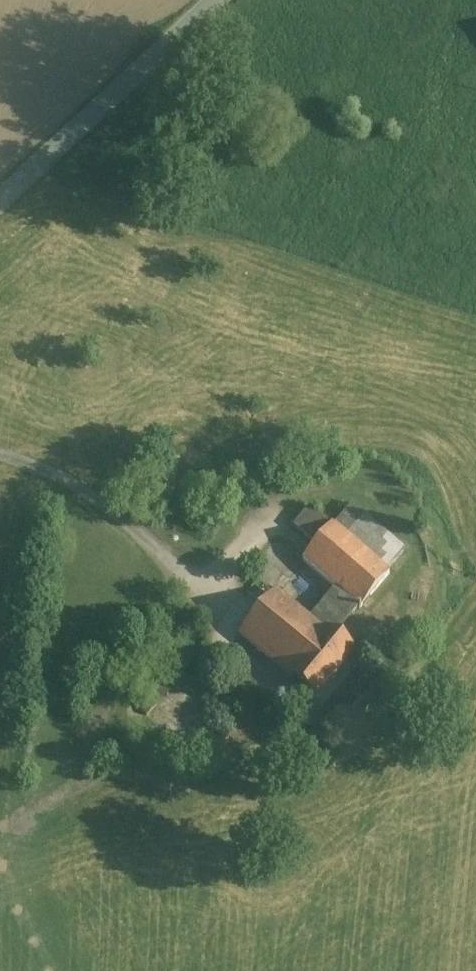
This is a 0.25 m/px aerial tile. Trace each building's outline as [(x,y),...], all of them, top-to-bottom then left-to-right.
[(312,508),(295,527),(315,544),(332,525),(312,508)] [(409,553),(356,508),(338,529),(391,574),(409,553)] [(338,529),(335,526),(306,560),(338,588),(362,608),(363,609),(392,575),(391,574),(338,529)] [(338,588),(309,620),(328,635),(333,629),(339,635),(362,608),(338,588)] [(309,620),(276,594),(241,635),(292,677),(328,635),(309,620)] [(328,635),(292,677),(316,698),(357,650),(339,635),(333,629),(328,635)]
